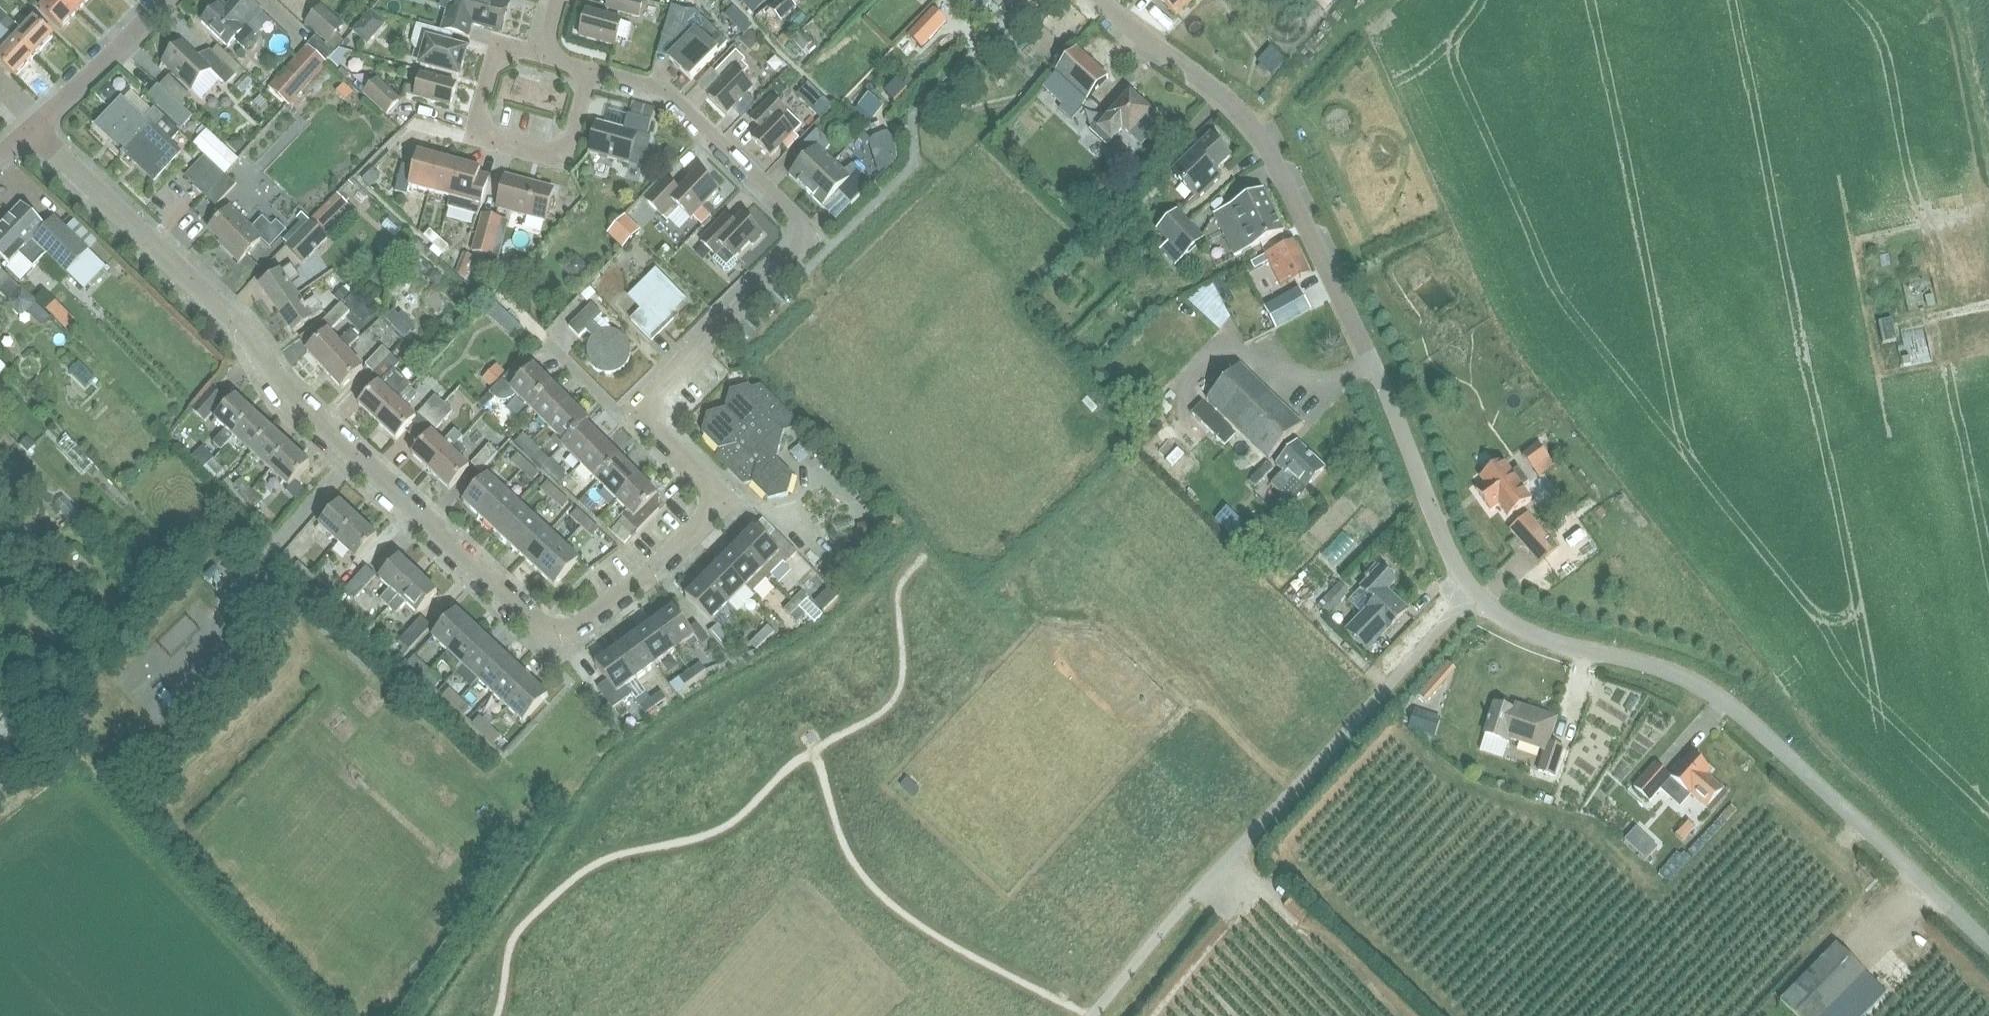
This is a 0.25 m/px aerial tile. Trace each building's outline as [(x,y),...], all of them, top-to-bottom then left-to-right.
[(79,11),(66,0),(50,0),(41,10),(62,29),(79,11)] [(79,11),(89,0),(66,0),(79,11)] [(262,11),(250,0),(235,0),(228,6),(222,0),(215,0),(209,6),(214,11),(202,23),(228,48),(235,40),(244,49),(257,35),(248,27),(262,11)] [(509,4),(496,0),(461,0),(458,8),(449,5),(442,31),(470,38),(474,25),(501,33),(509,4)] [(608,9),(638,18),(642,2),(634,0),(610,0),(608,9)] [(771,10),(782,22),(796,8),(804,0),(781,0),(771,10)] [(988,0),(976,0),(968,9),(985,26),(1000,11),(988,0)] [(1194,0),(1159,0),(1177,17),(1194,0)] [(1328,9),(1336,0),(1318,0),(1328,9)] [(681,47),(670,59),(692,81),(728,43),(706,22),(691,37),(681,27),(686,11),(672,7),(663,38),(676,41),(681,47)] [(328,42),(342,26),(322,8),(307,23),(328,42)] [(1,25),(8,17),(0,9),(0,24),(1,25)] [(368,46),(386,25),(370,12),(352,33),(368,46)] [(587,12),(580,37),(615,47),(618,39),(628,42),(632,24),(622,22),(587,12)] [(946,26),(932,12),(907,38),(922,51),(946,26)] [(1,25),(35,57),(54,38),(35,20),(24,31),(8,17),(1,25)] [(744,20),(737,28),(745,36),(749,31),(751,29),(753,27),(744,20)] [(35,57),(1,25),(0,26),(0,40),(9,48),(0,57),(0,62),(17,77),(35,57)] [(421,66),(459,77),(467,51),(446,45),(449,34),(417,25),(412,44),(416,51),(425,53),(421,66)] [(805,52),(813,44),(802,32),(794,41),(805,52)] [(793,41),(785,33),(777,42),(784,50),(793,41)] [(332,52),(343,41),(335,34),(328,42),(327,41),(323,44),(332,52)] [(750,34),(740,42),(748,52),(758,43),(750,34)] [(201,60),(183,43),(164,63),(192,90),(211,70),(227,86),(237,76),(211,50),(201,60)] [(289,105),(326,64),(307,47),(270,88),(289,105)] [(1271,47),(1262,58),(1277,72),(1286,61),(1271,47)] [(339,49),(329,60),(338,68),(352,53),(339,49)] [(1070,119),(1108,78),(1078,50),(1043,88),(1063,106),(1059,109),(1070,119)] [(709,98),(727,116),(753,89),(741,78),(749,70),(743,64),(746,61),(736,52),(716,73),(724,82),(709,98)] [(416,98),(415,99),(451,108),(457,86),(422,77),(418,90),(407,87),(405,95),(416,98)] [(898,79),(885,92),(895,102),(908,89),(898,79)] [(377,82),(365,95),(387,115),(399,102),(377,82)] [(344,85),(337,93),(346,102),(354,94),(344,85)] [(807,85),(796,96),(806,105),(821,119),(831,107),(816,94),(807,85)] [(148,97),(183,129),(193,117),(159,86),(148,97)] [(869,94),(858,107),(874,120),(885,107),(869,94)] [(1149,139),(1159,128),(1147,118),(1150,113),(1131,96),(1106,123),(1102,119),(1091,131),(1107,147),(1124,129),(1130,135),(1137,128),(1149,139)] [(124,153),(160,115),(155,110),(146,120),(122,99),(96,126),(124,153)] [(788,113),(787,114),(772,99),(751,121),(762,131),(753,140),(771,158),(787,141),(793,146),(799,139),(794,135),(803,127),(788,113)] [(598,123),(589,154),(630,165),(643,168),(651,138),(647,137),(652,122),(655,109),(634,103),(631,116),(629,115),(628,117),(624,130),(605,125),(598,123)] [(160,115),(124,153),(155,181),(181,153),(171,144),(180,133),(160,115)] [(207,130),(193,144),(205,156),(215,166),(226,176),(240,160),(207,130)] [(874,134),(874,142),(895,142),(895,139),(886,130),(874,134)] [(806,192),(834,164),(825,155),(832,144),(818,131),(797,152),(805,160),(790,176),(806,192)] [(1211,137),(1172,174),(1198,201),(1221,178),(1215,172),(1231,157),(1211,137)] [(232,139),(227,144),(236,153),(244,144),(240,140),(232,139)] [(670,148),(657,161),(667,171),(680,158),(670,148)] [(403,166),(395,193),(407,196),(410,187),(430,193),(440,159),(419,153),(414,169),(403,166)] [(205,156),(185,177),(195,186),(206,196),(226,176),(215,166),(205,156)] [(448,209),(460,164),(440,159),(430,193),(451,198),(448,209)] [(487,183),(478,180),(481,170),(460,164),(448,209),(477,217),(481,207),(487,183)] [(872,184),(854,166),(844,173),(834,164),(806,192),(823,208),(838,193),(852,206),(872,184)] [(372,171),(363,183),(370,189),(379,176),(372,171)] [(663,217),(663,216),(668,221),(680,209),(691,220),(718,192),(698,173),(679,193),(667,181),(647,201),(663,217)] [(226,176),(206,196),(216,206),(236,186),(226,176)] [(506,177),(497,209),(546,222),(554,190),(506,177)] [(184,208),(199,193),(192,186),(177,201),(184,208)] [(1264,192),(1216,216),(1226,237),(1235,257),(1251,249),(1284,233),(1264,192)] [(346,205),(337,196),(287,247),(304,263),(328,239),(320,231),(346,205)] [(0,229),(0,255),(11,266),(22,254),(36,268),(49,255),(68,274),(90,251),(68,230),(55,218),(45,228),(22,206),(0,229)] [(230,209),(211,229),(231,249),(229,251),(240,262),(261,239),(262,238),(273,227),(263,217),(252,229),(230,209)] [(704,210),(695,220),(701,226),(710,216),(704,210)] [(1173,239),(1189,224),(1178,212),(1162,227),(1173,239)] [(493,258),(503,220),(482,214),(472,252),(493,258)] [(626,216),(608,235),(624,250),(642,231),(626,216)] [(743,216),(728,232),(719,224),(701,242),(717,257),(714,260),(724,271),(730,270),(738,262),(735,259),(750,244),(752,246),(763,235),(743,216)] [(98,243),(76,222),(68,230),(90,251),(98,243)] [(262,238),(261,239),(271,248),(287,231),(277,222),(273,227),(262,238)] [(1204,239),(1198,233),(1189,224),(1173,239),(1165,246),(1174,255),(1181,248),(1188,254),(1204,239)] [(434,246),(440,239),(430,231),(425,238),(434,246)] [(434,246),(443,254),(449,248),(440,239),(434,246)] [(1294,241),(1266,255),(1282,288),(1310,273),(1294,241)] [(102,273),(107,268),(90,251),(68,274),(85,291),(91,285),(102,273)] [(466,277),(474,257),(463,253),(456,273),(466,277)] [(1251,263),(1255,270),(1270,263),(1266,255),(1251,263)] [(576,257),(564,271),(578,284),(590,269),(576,257)] [(278,310),(297,296),(289,284),(299,277),(292,266),(281,273),(262,287),(278,310)] [(0,294),(8,302),(8,307),(19,317),(24,317),(36,304),(0,270),(0,294)] [(678,303),(678,299),(677,294),(675,290),(656,271),(641,286),(639,290),(638,295),(637,300),(639,304),(641,309),(642,310),(632,320),(652,341),(674,319),(671,316),(675,313),(677,308),(678,303)] [(1223,277),(1212,283),(1218,293),(1229,288),(1223,277)] [(1924,279),(1897,283),(1900,309),(1928,306),(1924,279)] [(343,288),(334,296),(340,302),(349,294),(343,288)] [(588,303),(595,296),(588,289),(581,296),(588,303)] [(1265,309),(1272,322),(1276,330),(1311,310),(1300,289),(1265,309)] [(297,296),(278,310),(294,334),(314,320),(314,319),(324,312),(317,301),(306,309),(297,296)] [(333,330),(351,312),(342,304),(324,321),(333,330)] [(363,305),(356,314),(365,322),(373,314),(363,305)] [(606,331),(602,332),(594,324),(603,315),(593,305),(569,327),(580,338),(587,331),(593,337),(591,340),(589,344),(588,347),(587,351),(587,355),(588,359),(589,362),(591,365),(594,368),(597,371),(600,373),(604,374),(607,375),(611,375),(615,374),(619,372),(622,371),(625,368),(627,365),(629,362),(630,359),(631,355),(631,351),(630,348),(629,344),(628,341),(626,338),(623,335),(620,333),(616,332),(613,331),(609,331),(606,331)] [(494,319),(512,336),(525,323),(507,306),(494,319)] [(1879,323),(1883,345),(1897,342),(1892,320),(1879,323)] [(325,371),(347,351),(358,341),(350,333),(339,343),(329,332),(308,352),(325,371)] [(375,374),(392,356),(383,348),(366,366),(375,374)] [(347,351),(325,371),(342,390),(364,369),(347,351)] [(412,386),(395,370),(400,364),(392,356),(375,374),(382,382),(360,406),(378,423),(398,402),(412,386)] [(1911,366),(1910,358),(1903,359),(1904,367),(1911,366)] [(553,386),(535,368),(533,370),(523,360),(490,393),(495,399),(505,402),(514,398),(517,396),(530,409),(553,386)] [(497,366),(485,380),(493,387),(505,373),(497,366)] [(1268,463),(1303,426),(1241,366),(1207,401),(1268,463)] [(548,427),(571,404),(553,386),(530,409),(548,427)] [(788,496),(793,476),(777,460),(789,415),(762,388),(753,390),(750,387),(731,392),(726,410),(708,415),(703,434),(720,451),(719,455),(749,485),(753,484),(770,501),(788,496)] [(213,390),(193,412),(205,423),(225,401),(213,390)] [(398,402),(378,423),(397,441),(417,419),(407,410),(418,398),(409,390),(398,402)] [(235,437),(255,414),(236,397),(216,420),(227,430),(214,444),(222,451),(235,437)] [(436,397),(419,415),(428,423),(444,405),(436,397)] [(428,423),(436,431),(453,412),(445,404),(444,405),(428,423)] [(566,444),(587,425),(589,422),(571,404),(548,427),(566,444)] [(1238,437),(1207,406),(1196,417),(1226,448),(1238,437)] [(253,454),(273,431),(255,414),(235,437),(253,454)] [(581,465),(604,442),(587,425),(566,444),(563,447),(581,465)] [(432,473),(452,451),(463,438),(455,430),(443,443),(433,434),(413,455),(432,473)] [(271,471),(292,448),(273,431),(253,454),(271,471)] [(524,452),(532,443),(524,434),(515,444),(524,452)] [(29,438),(21,445),(29,453),(37,446),(29,438)] [(54,446),(74,470),(84,461),(64,438),(54,446)] [(599,483),(622,460),(604,442),(581,465),(599,483)] [(533,460),(541,451),(532,443),(524,452),(533,460)] [(452,451),(432,473),(451,490),(470,468),(461,460),(468,454),(458,444),(452,451)] [(1283,473),(1272,485),(1292,504),(1325,470),(1299,444),(1277,466),(1283,473)] [(1533,470),(1549,458),(1540,445),(1524,457),(1533,470)] [(481,473),(498,454),(490,446),(472,464),(481,473)] [(208,465),(215,460),(205,448),(198,454),(192,458),(203,470),(208,465)] [(292,448),(271,471),(290,488),(311,465),(292,448)] [(1519,474),(1530,466),(1520,452),(1509,460),(1519,474)] [(522,472),(529,464),(518,454),(511,462),(522,472)] [(215,460),(208,465),(218,477),(225,471),(215,460)] [(617,501),(640,478),(622,460),(599,483),(617,501)] [(1487,484),(1477,491),(1491,511),(1499,505),(1507,516),(1531,499),(1523,488),(1513,473),(1504,460),(1481,476),(1487,484)] [(1267,463),(1250,482),(1256,488),(1274,469),(1267,463)] [(533,482),(540,474),(529,464),(522,472),(533,482)] [(561,486),(569,477),(561,469),(552,478),(561,486)] [(480,517),(505,490),(489,476),(464,503),(480,517)] [(570,494),(578,485),(569,477),(561,486),(570,494)] [(640,478),(617,501),(627,511),(622,516),(638,532),(660,511),(651,503),(658,496),(640,478)] [(246,497),(253,491),(242,479),(236,485),(246,497)] [(552,499),(559,492),(548,482),(541,490),(552,499)] [(495,531),(520,504),(505,490),(480,517),(495,531)] [(256,509),(263,503),(253,491),(246,497),(256,509)] [(563,509),(569,502),(559,492),(552,499),(563,509)] [(64,496),(54,505),(78,530),(87,521),(64,496)] [(586,497),(579,504),(592,515),(598,509),(586,497)] [(338,543),(359,521),(341,503),(320,526),(338,543)] [(1225,503),(1212,517),(1231,535),(1245,521),(1225,503)] [(510,545),(535,518),(520,504),(495,531),(510,545)] [(1602,508),(1596,514),(1600,519),(1606,513),(1602,508)] [(582,527),(589,520),(578,510),(571,517),(582,527)] [(1532,555),(1550,539),(1528,515),(1511,531),(1532,555)] [(525,559),(549,532),(535,518),(510,545),(525,559)] [(593,537),(599,530),(589,520),(582,527),(593,537)] [(359,521),(338,543),(357,561),(378,538),(359,521)] [(611,532),(625,544),(632,537),(623,529),(621,531),(616,527),(611,532)] [(772,580),(798,554),(777,533),(768,542),(755,529),(738,546),(772,580)] [(1619,546),(1627,538),(1619,529),(1610,537),(1619,546)] [(540,573),(564,546),(549,532),(525,559),(540,573)] [(564,546),(540,573),(555,587),(580,560),(564,546)] [(755,597),(772,580),(738,546),(721,563),(746,589),(755,597)] [(389,608),(419,576),(400,558),(380,580),(391,590),(381,601),(389,608)] [(305,580),(311,573),(299,563),(293,569),(305,580)] [(729,606),(746,589),(721,563),(704,580),(729,606)] [(355,600),(377,576),(367,568),(345,591),(355,600)] [(1361,589),(1347,603),(1362,616),(1347,631),(1368,651),(1388,630),(1408,610),(1388,591),(1396,582),(1381,568),(1361,589)] [(316,590),(322,584),(311,573),(305,580),(316,590)] [(419,576),(389,608),(397,616),(407,605),(418,615),(438,593),(419,576)] [(712,623),(729,606),(704,580),(687,597),(712,623)] [(1340,583),(1318,606),(1329,615),(1350,593),(1340,583)] [(216,594),(220,590),(214,584),(211,588),(216,594)] [(824,612),(838,598),(830,589),(816,603),(824,612)] [(824,616),(808,600),(809,599),(803,593),(794,602),(815,624),(824,616)] [(805,614),(815,624),(794,602),(785,610),(791,617),(797,623),(805,614)] [(697,624),(690,629),(674,608),(654,622),(676,652),(686,644),(691,650),(700,644),(703,647),(710,641),(697,624)] [(449,652),(473,626),(458,612),(433,638),(449,652)] [(410,651),(432,627),(422,618),(400,642),(410,651)] [(656,666),(676,652),(654,622),(635,637),(656,666)] [(735,643),(719,624),(710,632),(726,651),(735,643)] [(464,666),(488,640),(473,626),(449,652),(464,666)] [(760,635),(766,642),(775,633),(769,626),(760,635)] [(757,650),(766,642),(760,635),(751,644),(757,650)] [(637,680),(656,666),(635,637),(616,651),(637,680)] [(478,680),(503,654),(488,640),(464,666),(478,680)] [(627,687),(637,680),(616,651),(596,665),(608,681),(598,688),(614,709),(633,695),(627,687)] [(493,694),(518,668),(503,654),(478,680),(493,694)] [(424,679),(431,671),(420,661),(414,669),(424,679)] [(1447,662),(1419,695),(1428,702),(1455,669),(1447,662)] [(696,679),(706,671),(701,664),(691,672),(696,679)] [(508,708),(533,682),(518,668),(493,694),(508,708)] [(435,689),(442,681),(431,671),(424,679),(435,689)] [(686,686),(696,679),(691,672),(680,679),(686,686)] [(508,708),(524,723),(549,696),(533,682),(508,708)] [(676,683),(671,686),(676,693),(681,690),(676,683)] [(454,706),(461,699),(450,689),(443,696),(454,706)] [(652,700),(657,707),(667,700),(662,693),(652,700)] [(465,716),(472,709),(461,699),(454,706),(465,716)] [(647,715),(657,707),(652,700),(641,708),(647,715)] [(1555,777),(1564,748),(1549,743),(1557,719),(1528,709),(1525,716),(1514,713),(1514,711),(1496,705),(1486,735),(1509,743),(1511,739),(1546,751),(1539,772),(1555,777)] [(1441,718),(1415,709),(1411,721),(1405,719),(1403,725),(1410,727),(1409,729),(1435,738),(1441,718)] [(484,734),(491,727),(480,717),(473,724),(484,734)] [(495,744),(502,737),(491,727),(484,734),(495,744)] [(1722,792),(1706,778),(1711,772),(1692,755),(1671,779),(1656,765),(1635,789),(1650,802),(1661,789),(1680,806),(1690,796),(1706,810),(1722,792)] [(1538,793),(1536,799),(1543,802),(1545,795),(1538,793)] [(1689,821),(1676,835),(1684,843),(1697,828),(1689,821)] [(1650,842),(1639,855),(1646,862),(1658,849),(1650,842)] [(1795,1015),(1824,1015),(1866,973),(1837,945),(1781,1002),(1795,1015)]
